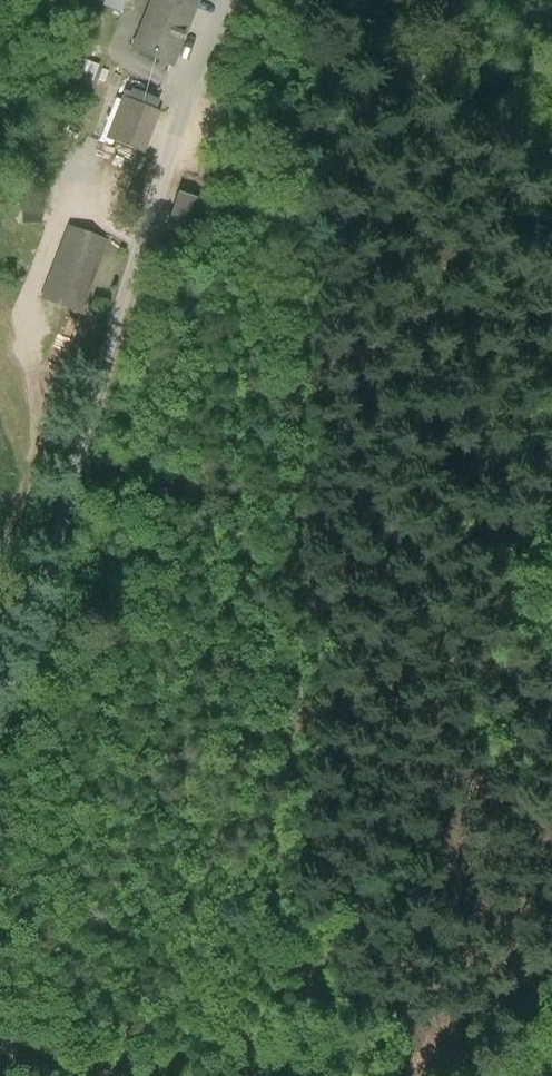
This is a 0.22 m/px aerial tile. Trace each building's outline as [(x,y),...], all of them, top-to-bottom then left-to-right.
[(132,48),(173,65),(199,0),(151,0),(132,48)] [(73,37),(97,49),(110,24),(86,12),(73,37)] [(99,65),(94,78),(129,92),(135,80),(99,65)] [(131,91),(127,102),(153,112),(157,101),(131,91)] [(127,102),(122,100),(107,139),(142,153),(157,113),(153,112),(127,102)] [(201,206),(182,200),(174,228),(193,233),(201,206)] [(69,229),(45,296),(79,308),(103,241),(69,229)]
